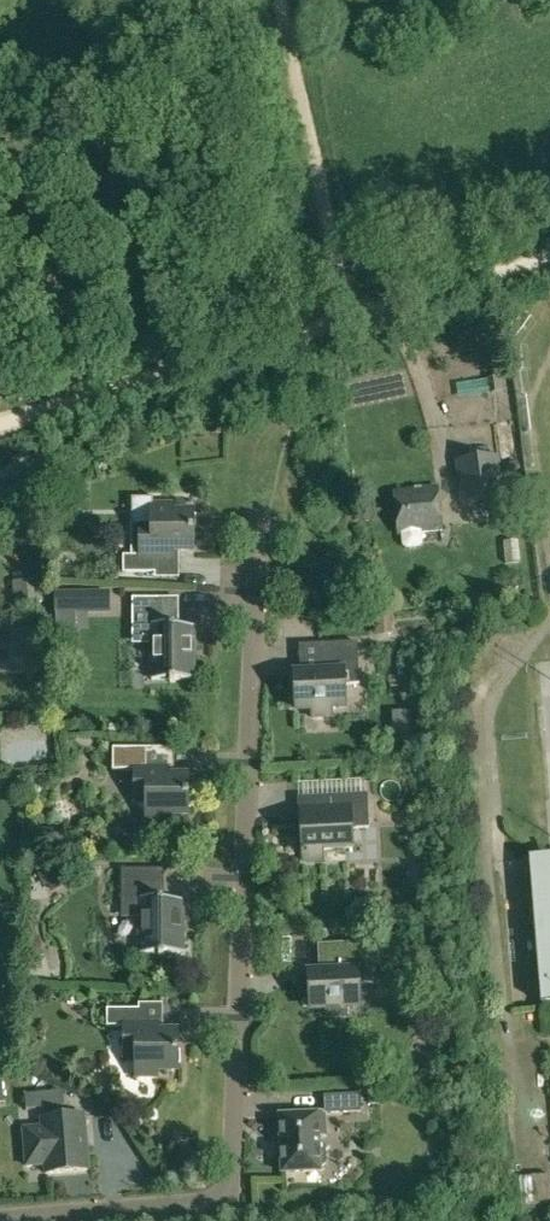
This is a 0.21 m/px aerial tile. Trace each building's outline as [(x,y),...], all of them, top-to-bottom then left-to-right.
[(489,378),(491,393),(505,391),(504,377),(489,378)] [(499,454),(495,455),(454,460),(460,504),(505,498),(499,454)] [(422,543),(421,531),(441,529),(437,487),(394,492),(399,533),(402,533),(403,545),(407,548),(419,547),(422,543)] [(124,556),(124,573),(156,573),(156,557),(168,556),(174,556),(174,550),(194,550),(194,529),(193,529),(193,517),(194,517),(194,512),(175,512),(175,505),(153,505),(153,525),(141,525),(141,555),(124,556)] [(189,584),(188,566),(167,567),(168,585),(189,584)] [(136,586),(166,585),(165,576),(135,578),(136,586)] [(111,591),(55,592),(56,614),(111,615),(111,591)] [(133,633),(148,633),(152,637),(152,680),(171,680),(171,683),(176,683),(176,680),(194,680),(194,658),(191,658),(191,649),(194,649),(194,627),(176,627),(176,598),(133,598),(133,633)] [(394,635),(393,619),(377,621),(378,636),(394,635)] [(48,671),(45,628),(15,630),(15,635),(10,635),(11,649),(15,649),(17,673),(48,671)] [(323,674),(295,675),(296,709),(312,708),(313,718),(333,717),(332,707),(347,706),(346,685),(360,685),(358,643),(322,645),(323,674)] [(118,770),(135,770),(135,800),(147,800),(147,820),(169,820),(169,814),(188,814),(188,809),(187,809),(187,797),(188,797),(189,776),(169,776),(169,770),(163,770),(163,769),(150,769),(150,748),(118,748),(118,770)] [(330,817),(301,819),(303,863),(323,862),(323,851),(353,850),(352,828),(369,828),(368,796),(329,798),(330,817)] [(529,857),(541,1003),(549,1002),(549,856),(529,857)] [(121,900),(141,900),(141,954),(159,954),(159,956),(164,956),(164,954),(183,954),(183,932),(180,932),(180,923),(183,923),(183,901),(164,901),(164,898),(162,898),(162,869),(121,869),(121,900)] [(318,944),(319,974),(308,974),(310,1008),(326,1008),(326,1018),(346,1017),(346,1007),(360,1006),(359,985),(373,984),(371,942),(318,944)] [(107,1009),(107,1026),(124,1026),(124,1056),(136,1056),(136,1076),(158,1076),(158,1070),(177,1070),(177,1065),(176,1065),(176,1053),(177,1052),(177,1031),(157,1031),(157,1025),(150,1025),(139,1025),(139,1009),(107,1009)] [(331,1096),(331,1114),(360,1113),(360,1095),(331,1096)] [(281,1173),(320,1172),(320,1166),(323,1166),(326,1163),(325,1146),(322,1144),(319,1144),(319,1136),(325,1136),(324,1114),(279,1115),(281,1173)] [(42,1133),(24,1134),(26,1166),(45,1164),(45,1173),(89,1170),(84,1115),(41,1118),(42,1133)] [(528,1205),(549,1206),(549,1175),(528,1174),(528,1205)]
